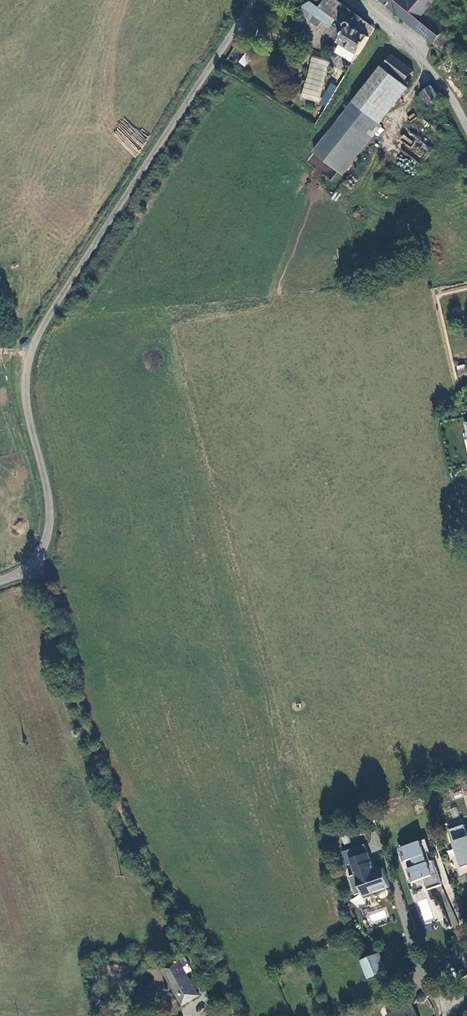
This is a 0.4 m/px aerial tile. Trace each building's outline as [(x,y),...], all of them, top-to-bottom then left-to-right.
[(348,8),(337,0),(325,0),(320,7),(326,12),(338,21),(341,19),(347,24),(346,24),(346,25),(346,27),(347,30),(339,42),(340,43),(357,54),(359,55),(370,37),(365,33),(369,25),(348,8)] [(386,7),(388,6),(450,55),(458,44),(451,38),(455,32),(447,25),(448,24),(435,12),(442,3),(438,0),(377,0),(386,7)] [(331,26),(336,20),(320,7),(311,1),(300,7),(303,12),(309,20),(318,27),(322,22),(327,26),(329,24),(331,26)] [(375,30),(369,25),(365,33),(370,37),(375,30)] [(357,54),(340,43),(335,52),(352,62),(357,54)] [(312,57),(301,98),(318,103),(329,62),(312,57)] [(419,75),(404,63),(396,75),(410,86),(419,75)] [(410,91),(386,71),(358,107),(359,108),(381,125),(383,127),(410,91)] [(329,82),(320,104),(327,107),(336,85),(329,82)] [(448,108),(450,107),(440,94),(426,102),(434,116),(441,112),(442,114),(444,114),(445,114),(446,114),(447,113),(448,111),(448,110),(448,108)] [(381,125),(359,108),(320,157),(343,174),(381,125)] [(465,825),(449,830),(455,847),(456,847),(460,858),(459,860),(462,868),(466,866),(466,832),(465,825)] [(428,838),(400,848),(404,861),(414,858),(416,866),(409,868),(413,880),(425,876),(430,889),(444,884),(435,859),(433,860),(430,852),(433,851),(428,838)] [(391,887),(384,868),(375,872),(369,853),(351,859),(356,875),(349,877),(355,895),(363,893),(365,900),(379,895),(378,892),(391,887)] [(381,952),(361,961),(368,979),(388,970),(381,952)] [(199,996),(177,958),(162,966),(173,985),(170,986),(182,1006),(199,996)] [(423,1009),(425,1006),(424,1006),(424,1005),(423,1002),(419,1001),(418,1002),(416,1003),(415,1004),(415,1007),(416,1008),(417,1009),(419,1010),(420,1010),(423,1009)] [(412,1003),(387,1015),(418,1015),(412,1003)]
